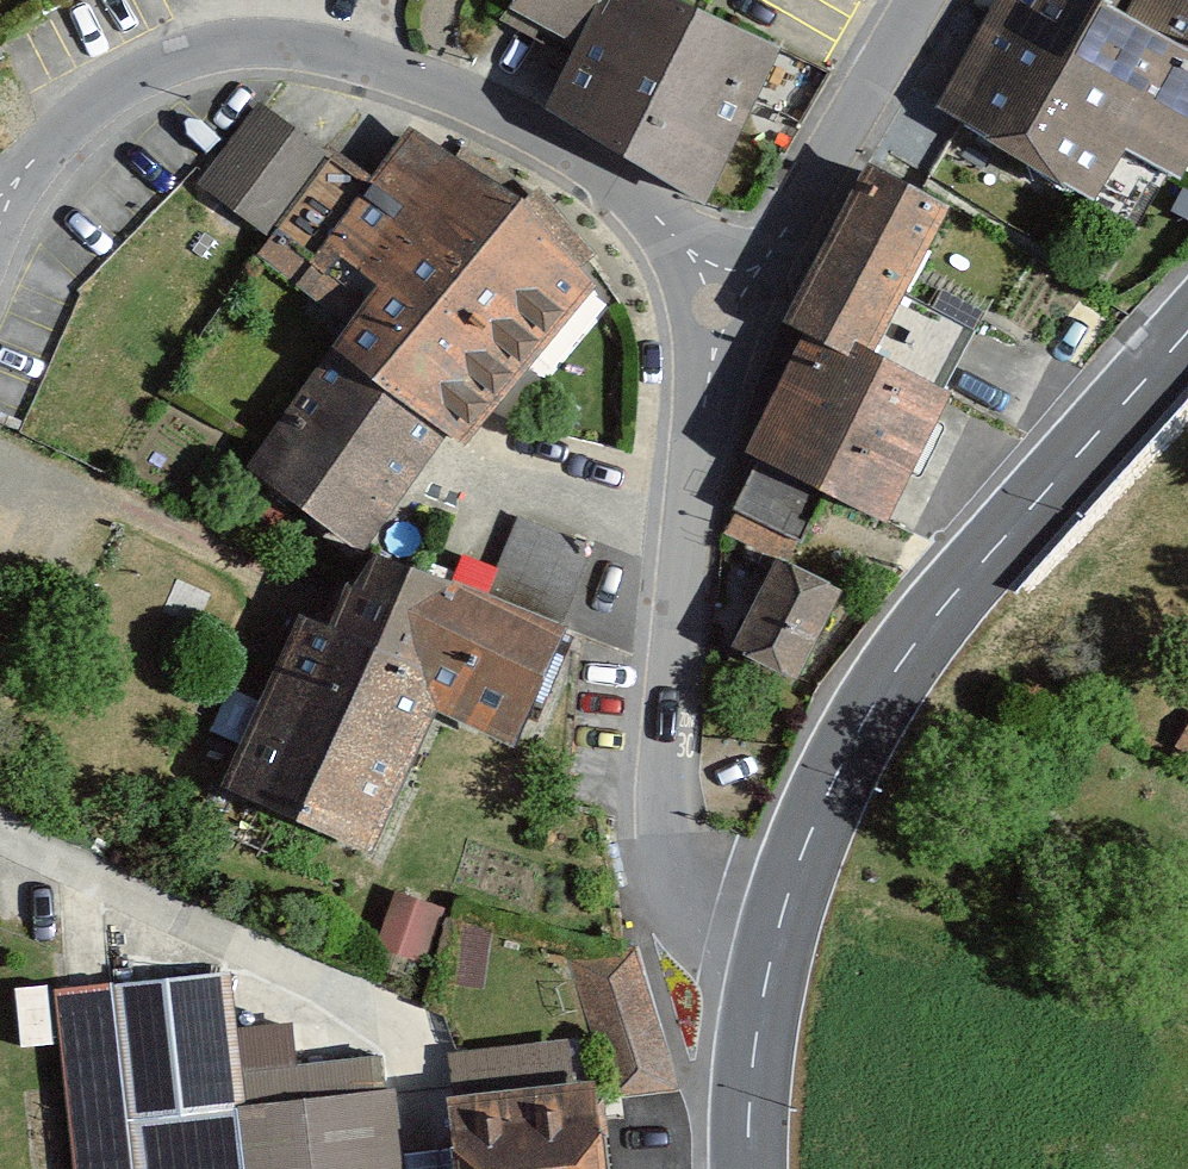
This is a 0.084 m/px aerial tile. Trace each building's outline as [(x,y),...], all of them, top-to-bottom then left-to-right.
[(565,69),(601,0),(457,0),(565,69)] [(628,2),(624,0),(601,0),(565,69),(535,128),(696,209),(766,72),(628,2)] [(1119,32),(1062,0),(1011,0),(931,141),(1083,226),(1116,168),(1166,196),(1187,159),(1187,0),(1138,0),(1119,32)] [(317,175),(249,121),(188,198),(257,252),(317,175)] [(589,310),(411,158),(324,260),(380,308),(333,363),(454,467),(589,310)] [(854,189),(772,348),(801,362),(854,389),(935,230),(854,189)] [(854,389),(801,362),(744,483),(873,544),(930,423),(854,389)] [(428,455),(333,363),(251,489),(360,556),(428,455)] [(593,560),(515,527),(492,583),(459,570),(447,600),(368,567),(325,669),(297,657),(235,807),(361,859),(415,730),(506,767),(593,560)] [(833,613),(772,585),(730,675),(792,703),(833,613)] [(435,925),(397,912),(380,963),(418,976),(435,925)] [(659,1100),(626,971),(571,985),(604,1114),(659,1100)] [(50,1006),(68,1168),(381,1168),(372,1078),(223,1094),(213,989),(50,1006)] [(431,1123),(437,1168),(586,1168),(579,1106),(431,1123)]
